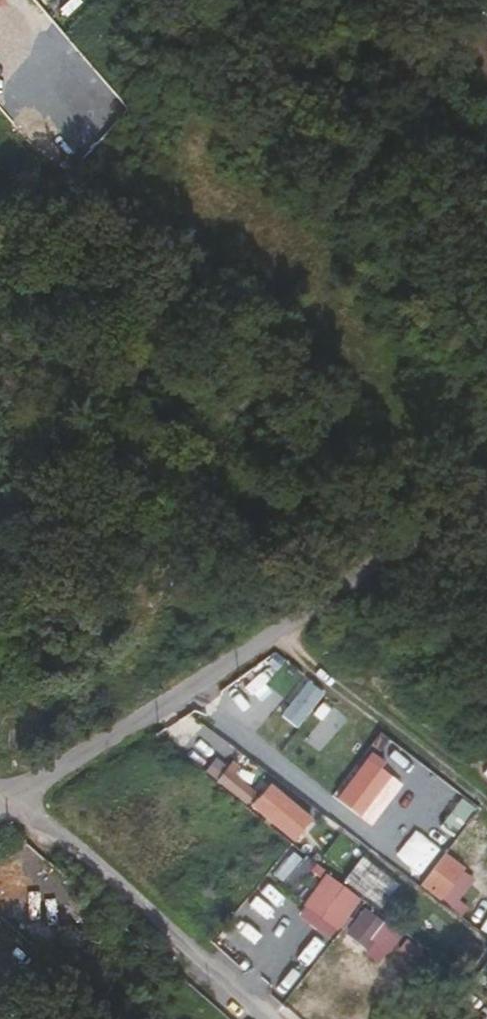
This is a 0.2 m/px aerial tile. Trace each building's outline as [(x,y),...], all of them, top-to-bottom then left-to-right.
[(64,17),(85,0),(51,0),(64,17)] [(25,70),(68,117),(104,84),(61,37),(25,70)] [(108,87),(57,143),(41,130),(28,144),(64,177),(129,106),(108,87)] [(331,810),(348,822),(369,793),(353,781),(331,810)] [(218,800),(226,789),(221,786),(214,796),(218,800)] [(246,804),(226,789),(218,800),(239,814),(246,804)] [(257,793),(248,805),(257,811),(266,799),(257,793)] [(239,818),(282,849),(291,837),(284,832),(293,819),(266,799),(257,811),(248,805),(239,818)] [(361,853),(344,876),(382,903),(399,881),(361,853)] [(442,871),(426,892),(444,905),(459,884),(442,871)] [(296,918),(334,939),(359,894),(321,873),(296,918)] [(23,905),(9,891),(0,901),(0,909),(10,919),(23,905)] [(473,909),(486,926),(486,898),(473,909)] [(379,962),(401,937),(366,906),(344,930),(379,962)] [(268,939),(290,954),(306,929),(284,915),(268,939)] [(469,966),(482,949),(465,935),(452,953),(469,966)] [(202,1010),(193,1018),(212,1018),(202,1010)]
